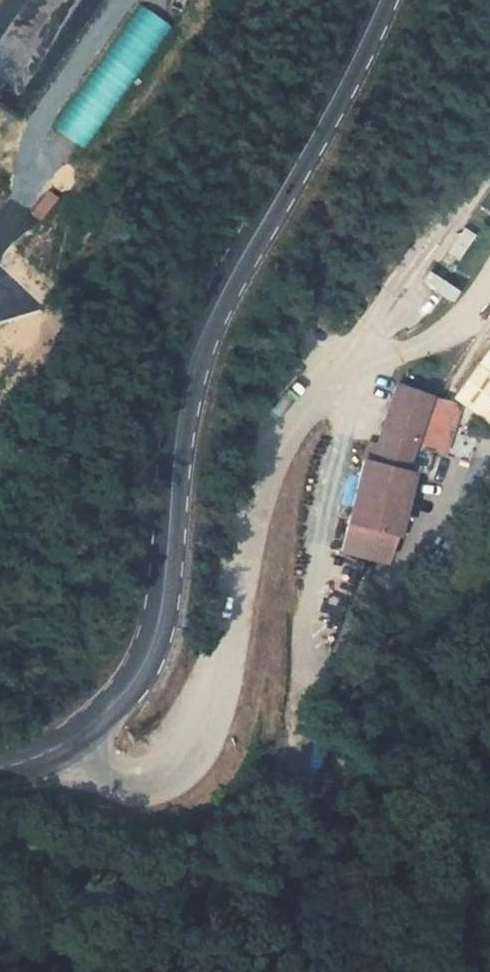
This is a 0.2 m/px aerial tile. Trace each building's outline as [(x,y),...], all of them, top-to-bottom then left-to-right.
[(451,397),(486,426),(489,421),(489,344),(451,397)] [(409,525),(439,438),(447,415),(442,404),(397,388),(377,448),(365,445),(330,549),(378,565),(389,534),(387,519),(409,525)]
